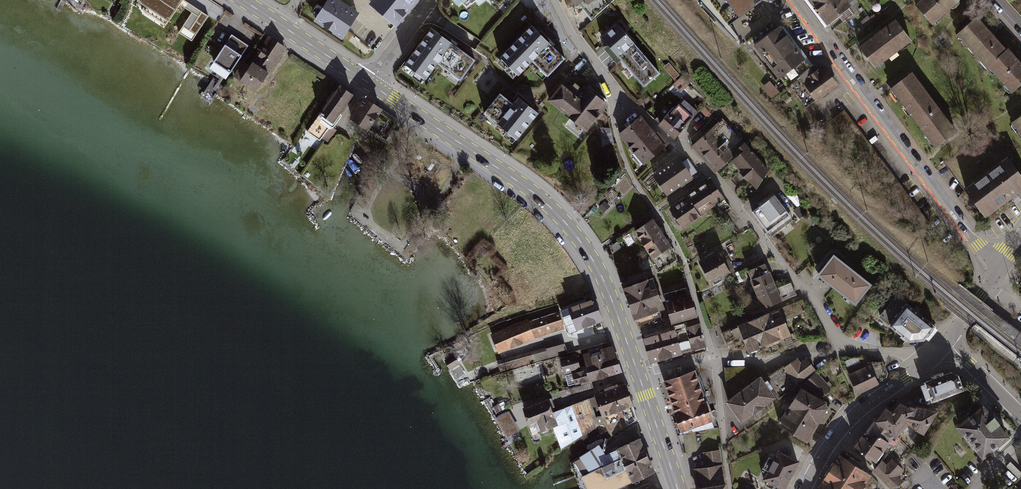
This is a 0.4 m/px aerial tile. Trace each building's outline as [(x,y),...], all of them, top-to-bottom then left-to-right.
[(138,1),(168,21),(181,0),(138,0),(138,1)] [(181,3),(193,11),(180,31),(194,40),(210,15),(187,0),(183,0),(181,3)] [(313,20),(341,38),(359,11),(342,0),(326,0),(313,20)] [(368,3),(395,26),(417,0),(370,0),(368,3)] [(719,20),(723,16),(730,24),(762,1),(762,0),(701,0),(719,20)] [(849,0),(810,0),(825,20),(850,2),(849,0)] [(913,4),(931,24),(959,0),(918,0),(913,4)] [(976,16),(956,36),(1011,93),(1020,85),(1020,64),(976,16)] [(894,19),(858,46),(875,67),(911,42),(894,19)] [(602,37),(643,86),(660,72),(618,23),(602,37)] [(780,23),(753,42),(779,75),(786,70),(806,56),(801,50),(780,23)] [(499,56),(519,76),(532,61),(548,75),(565,58),(531,24),(499,56)] [(364,43),(375,39),(370,25),(359,30),(364,43)] [(461,81),(476,58),(431,26),(400,68),(424,84),(438,64),(461,81)] [(248,45),(230,34),(227,39),(237,45),(234,50),(224,44),(212,61),(229,73),(248,45)] [(269,35),(239,80),(256,90),(286,48),(269,35)] [(817,71),(806,56),(786,70),(792,78),(800,73),(817,97),(838,82),(826,65),(817,71)] [(679,75),(669,62),(666,64),(666,63),(663,59),(660,62),(674,80),(679,75)] [(955,131),(912,72),(889,88),(933,148),(955,131)] [(681,77),(673,85),(680,93),(689,84),(681,77)] [(222,86),(213,80),(202,96),(211,103),(222,86)] [(562,81),(546,99),(586,130),(609,103),(585,84),(582,88),(575,82),(570,87),(562,81)] [(339,84),(317,113),(319,114),(305,131),(319,140),(354,95),(339,84)] [(500,93),(485,112),(518,139),(540,112),(518,95),(512,102),(500,93)] [(364,96),(350,118),(368,130),(368,129),(379,114),(382,109),(364,96)] [(674,139),(698,112),(684,100),(681,104),(679,102),(659,125),(674,139)] [(714,116),(703,104),(699,109),(709,120),(714,116)] [(396,124),(379,114),(368,129),(386,140),(396,124)] [(1010,123),(1020,137),(1020,114),(1010,123)] [(641,115),(618,134),(644,164),(671,142),(658,131),(656,133),(641,115)] [(723,118),(714,127),(692,146),(715,173),(732,158),(757,188),(768,167),(745,141),(723,118)] [(600,129),(605,144),(612,141),(607,126),(600,129)] [(1007,155),(964,188),(985,218),(1006,201),(1020,190),(1020,175),(1007,155)] [(679,156),(652,175),(667,196),(694,177),(679,156)] [(730,207),(710,177),(686,193),(702,215),(718,204),(723,213),(730,207)] [(702,215),(686,193),(667,207),(684,229),(703,216),(702,215)] [(775,194),(753,211),(772,236),(798,218),(786,202),(783,204),(775,194)] [(653,218),(633,231),(652,259),(650,260),(658,273),(677,261),(672,246),(653,218)] [(720,249),(699,261),(714,287),(724,281),(722,278),(733,272),(724,257),(726,256),(723,250),(721,252),(720,249)] [(835,253),(818,273),(856,304),(873,283),(835,253)] [(765,263),(748,270),(763,308),(798,295),(792,281),(777,288),(765,263)] [(653,276),(624,287),(639,328),(663,320),(660,311),(665,310),(653,276)] [(686,287),(663,292),(672,323),(698,316),(692,294),(688,295),(686,287)] [(898,293),(879,317),(912,341),(926,340),(937,325),(898,293)] [(595,297),(560,309),(568,332),(603,321),(595,297)] [(781,306),(738,323),(738,325),(722,332),(727,347),(749,352),(765,345),(767,348),(776,345),(780,352),(790,349),(796,346),(786,319),(808,311),(803,299),(782,308),(781,306)] [(490,334),(499,353),(535,338),(564,330),(558,311),(541,317),(541,316),(528,320),(527,319),(490,334)] [(707,346),(700,322),(675,329),(683,355),(707,346)] [(683,355),(675,329),(644,338),(651,363),(683,355)] [(545,347),(497,361),(500,372),(567,352),(565,344),(546,349),(545,347)] [(613,345),(581,354),(586,369),(572,373),(575,384),(623,372),(613,345)] [(576,353),(560,358),(565,374),(581,370),(576,353)] [(798,357),(765,378),(779,398),(816,370),(807,358),(802,362),(798,357)] [(849,367),(847,368),(858,395),(880,384),(879,382),(887,376),(887,373),(883,362),(865,362),(864,360),(860,362),(858,357),(846,361),(849,367)] [(458,381),(468,375),(458,358),(448,363),(458,381)] [(742,422),(776,396),(757,367),(724,367),(728,399),(726,401),(742,422)] [(696,369),(665,380),(681,432),(714,420),(696,369)] [(921,382),(927,400),(965,387),(960,374),(953,371),(946,373),(945,370),(933,375),(934,378),(921,382)] [(831,389),(815,373),(805,382),(822,398),(831,389)] [(625,383),(595,393),(595,396),(554,412),(558,425),(553,427),(561,447),(605,422),(611,430),(638,421),(625,383)] [(831,405),(802,387),(789,407),(820,423),(831,405)] [(875,419),(855,445),(876,461),(891,444),(894,445),(900,438),(898,437),(909,424),(925,435),(940,410),(913,404),(901,397),(893,406),(886,402),(875,419)] [(549,398),(522,408),(532,435),(553,427),(558,425),(554,412),(549,398)] [(983,400),(955,424),(983,457),(1011,434),(996,416),(983,400)] [(789,407),(778,423),(809,442),(820,423),(789,407)] [(508,412),(497,419),(507,436),(519,430),(508,412)] [(639,433),(617,444),(628,468),(605,478),(601,467),(581,476),(586,488),(618,488),(657,471),(639,433)] [(694,468),(698,488),(728,488),(720,449),(704,452),(706,466),(694,468)] [(779,449),(774,457),(770,454),(763,467),(768,470),(763,478),(768,481),(765,485),(773,488),(779,488),(780,487),(784,488),(786,488),(801,460),(779,449)] [(840,451),(819,484),(822,485),(828,488),(864,488),(873,474),(840,451)] [(895,488),(904,479),(900,475),(905,471),(892,457),(887,463),(882,459),(874,467),(895,488)]
